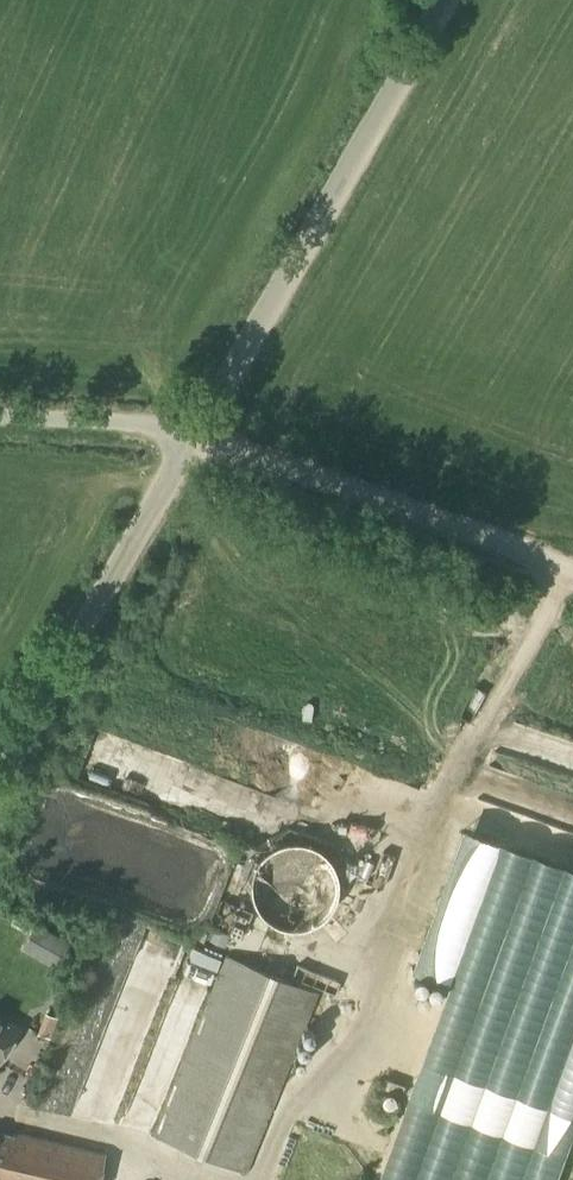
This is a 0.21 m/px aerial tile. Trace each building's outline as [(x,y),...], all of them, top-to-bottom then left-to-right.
[(461,895),(479,901),(505,833),(486,826),(461,895)] [(251,871),(250,878),(250,886),(251,893),(254,901),(257,907),(262,913),(268,918),(274,922),(281,925),(288,927),(296,927),(303,926),(311,924),(318,921),(324,916),(329,911),(333,905),(336,898),(338,891),(339,883),(338,875),(337,868),(333,861),(329,855),(324,850),(318,845),(311,842),(304,839),(297,838),(289,839),(282,840),(275,843),(268,847),(263,852),(258,857),(254,864),(251,871)] [(206,894),(206,875),(187,874),(187,894),(206,894)] [(246,1172),(319,992),(225,954),(152,1135),(246,1172)] [(445,991),(445,968),(429,967),(428,981),(421,981),(421,991),(445,991)] [(20,1026),(0,1014),(0,1060),(20,1026)] [(449,1102),(477,1110),(488,1070),(461,1062),(449,1102)] [(482,1114),(510,1121),(519,1080),(491,1074),(482,1114)] [(538,1132),(551,1093),(523,1083),(510,1123),(538,1132)] [(0,1132),(0,1179),(99,1179),(105,1153),(15,1131),(14,1135),(0,1132)]
